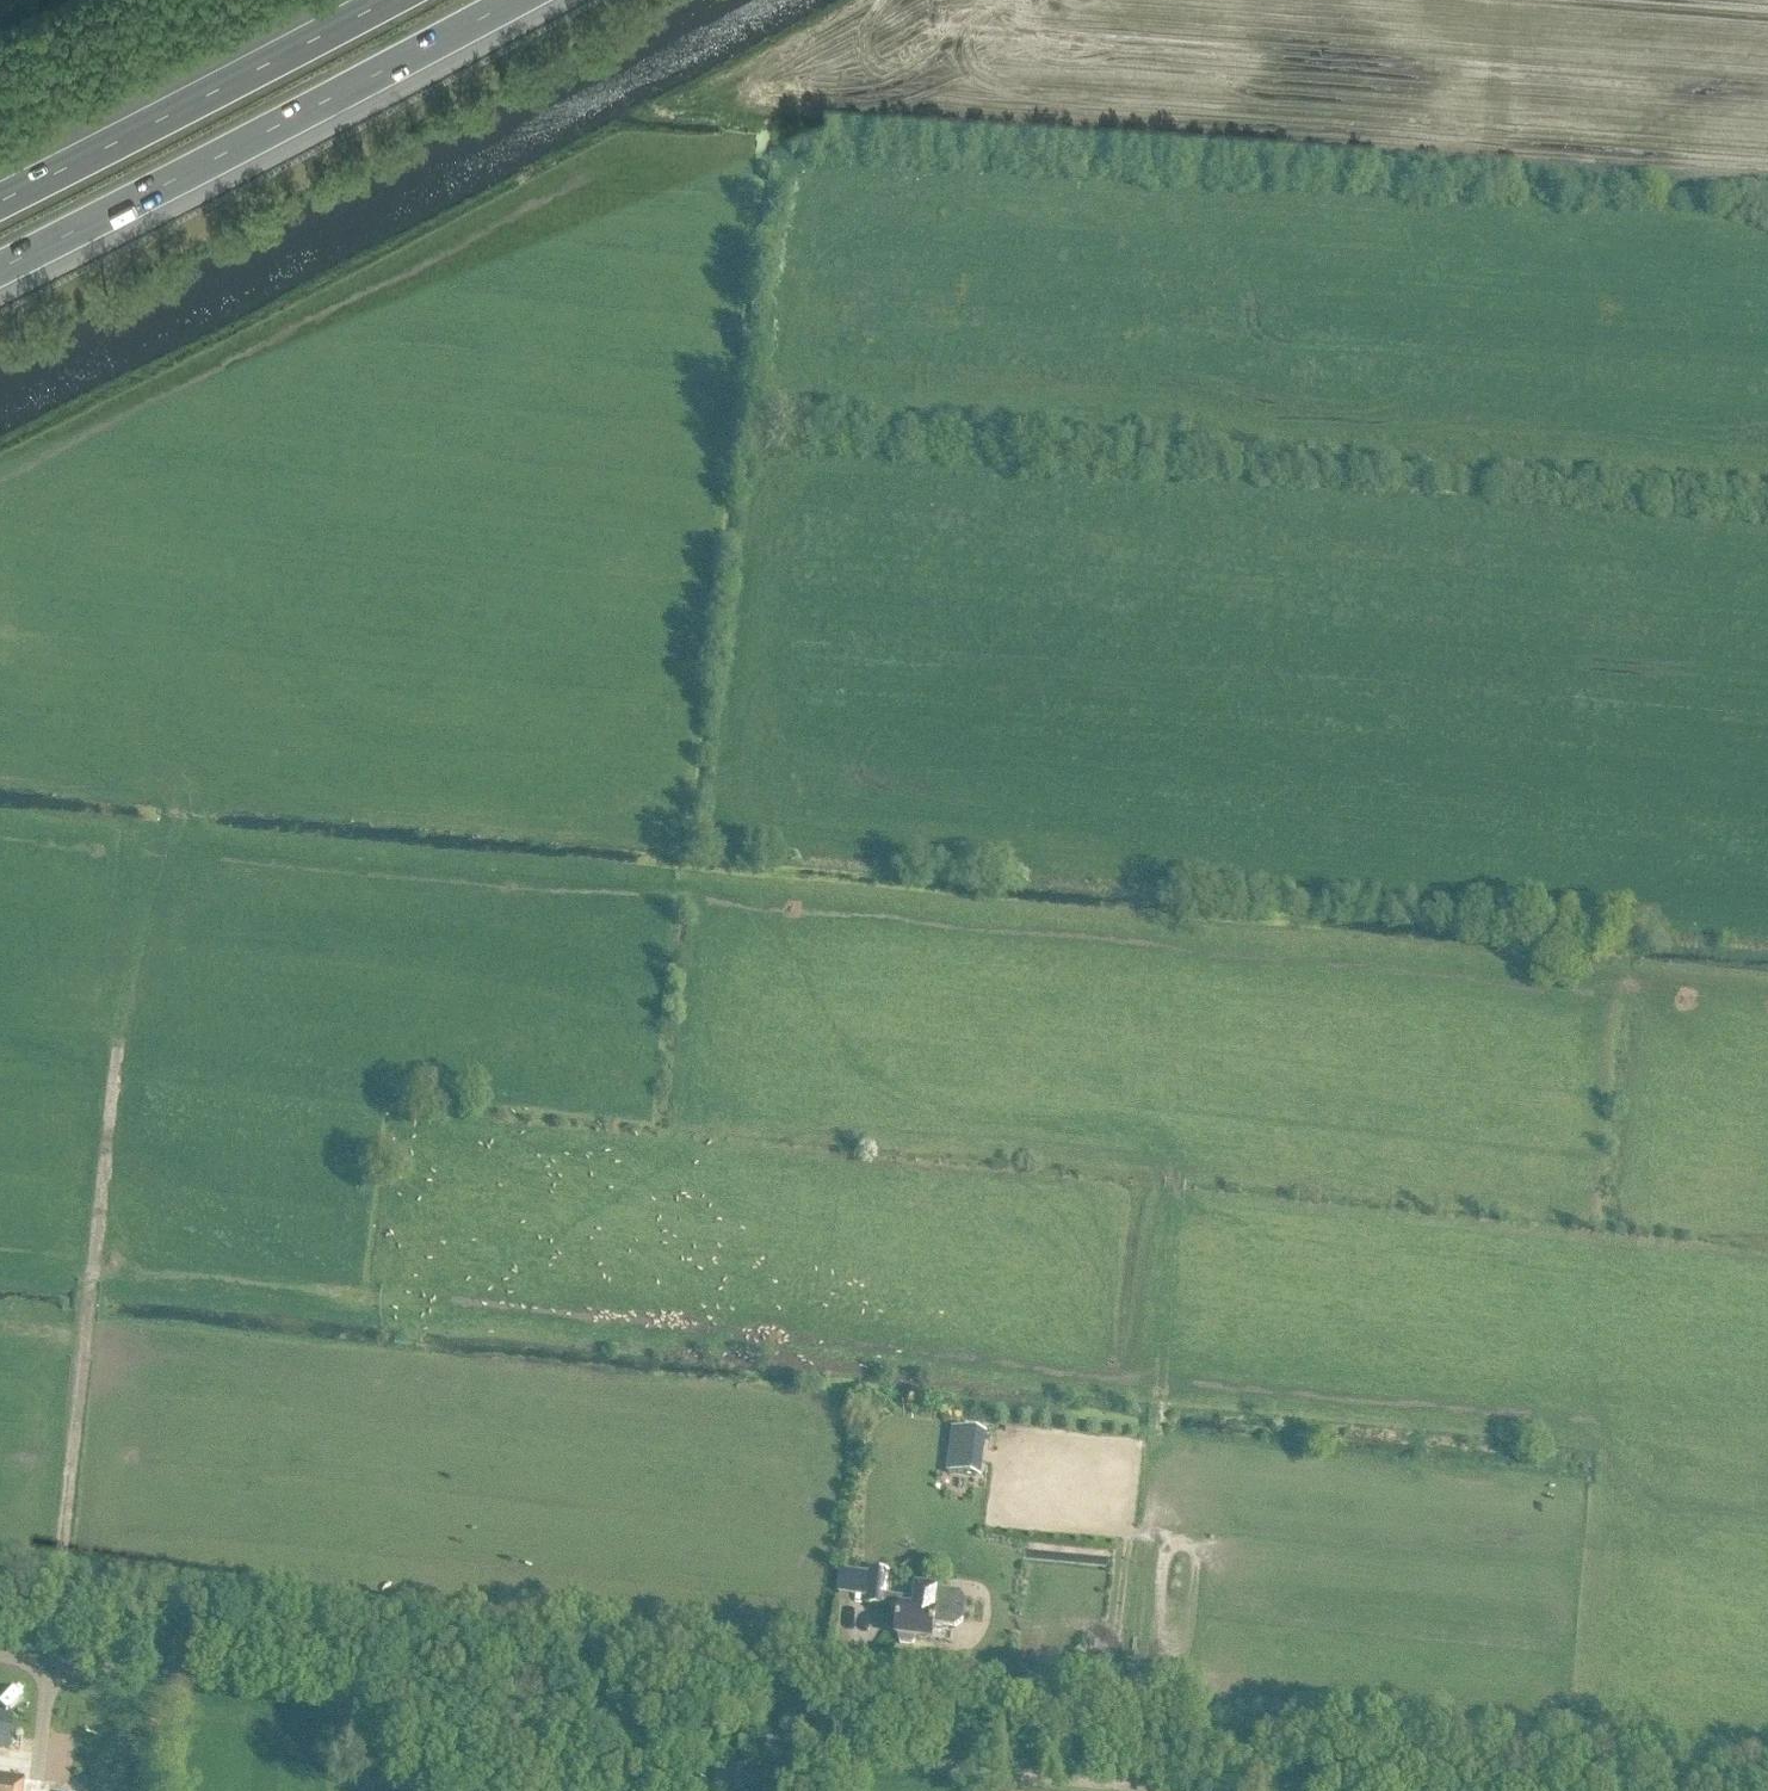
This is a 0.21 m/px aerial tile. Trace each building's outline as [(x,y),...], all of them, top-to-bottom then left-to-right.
[(982,1479),(987,1436),(953,1432),(948,1475),(982,1479)] [(867,1601),(867,1607),(901,1611),(897,1640),(900,1640),(901,1647),(914,1649),(917,1642),(933,1644),(936,1628),(936,1626),(956,1629),(963,1623),(966,1607),(961,1599),(949,1597),(919,1592),(918,1603),(888,1599),(891,1575),(871,1573),(870,1577),(867,1601)] [(843,1574),(840,1598),(867,1601),(870,1577),(843,1574)] [(10,1754),(14,1719),(0,1718),(0,1753),(10,1754)] [(724,1778),(701,1775),(700,1789),(718,1790),(722,1790),(724,1778)] [(23,1781),(0,1778),(0,1790),(22,1790),(23,1781)]
